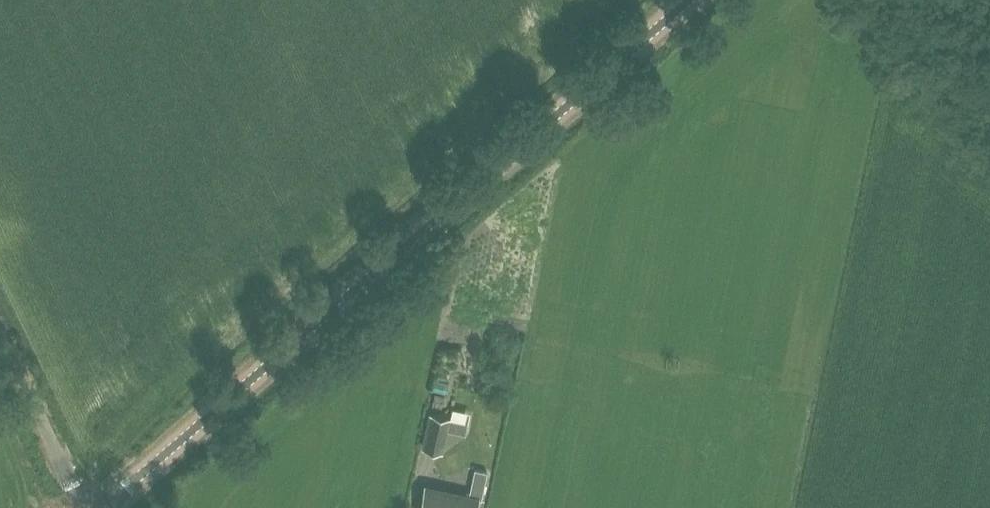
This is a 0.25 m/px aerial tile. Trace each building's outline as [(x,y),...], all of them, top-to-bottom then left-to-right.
[(497,380),(482,378),(480,387),(496,390),(497,380)] [(446,431),(448,418),(431,414),(423,447),(441,451),(446,431)] [(448,418),(446,431),(464,435),(467,422),(448,418)] [(472,481),(469,495),(425,486),(420,507),(476,507),(478,498),(481,498),(486,471),(475,468),(472,481)]
